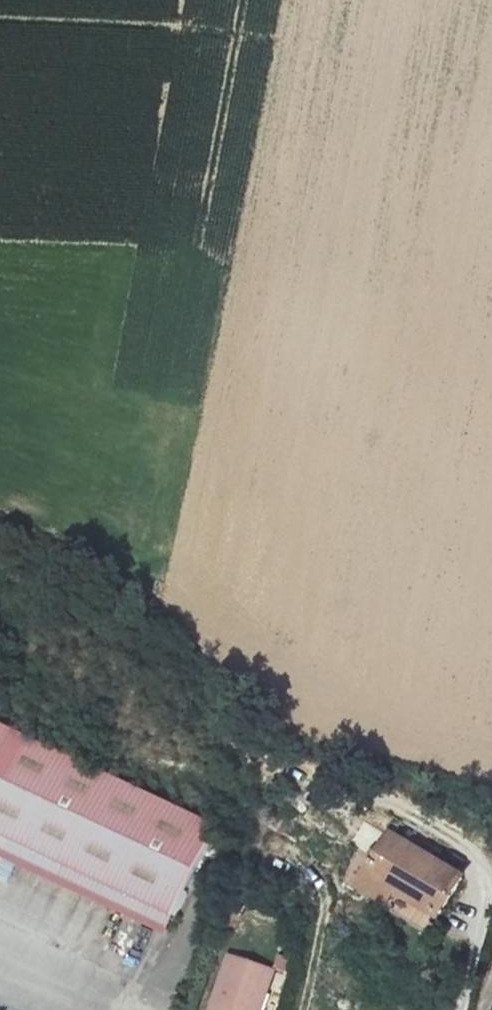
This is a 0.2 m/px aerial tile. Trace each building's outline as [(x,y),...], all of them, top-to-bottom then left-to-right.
[(210,821),(0,721),(0,840),(163,920),(210,821)] [(397,866),(442,892),(463,851),(394,811),(378,837),(371,850),(366,866),(390,877),(397,866)] [(345,867),(431,913),(442,892),(397,866),(390,877),(366,866),(371,850),(378,837),(358,826),(345,867)] [(212,1009),(259,1009),(274,962),(232,948),(212,1009)]
